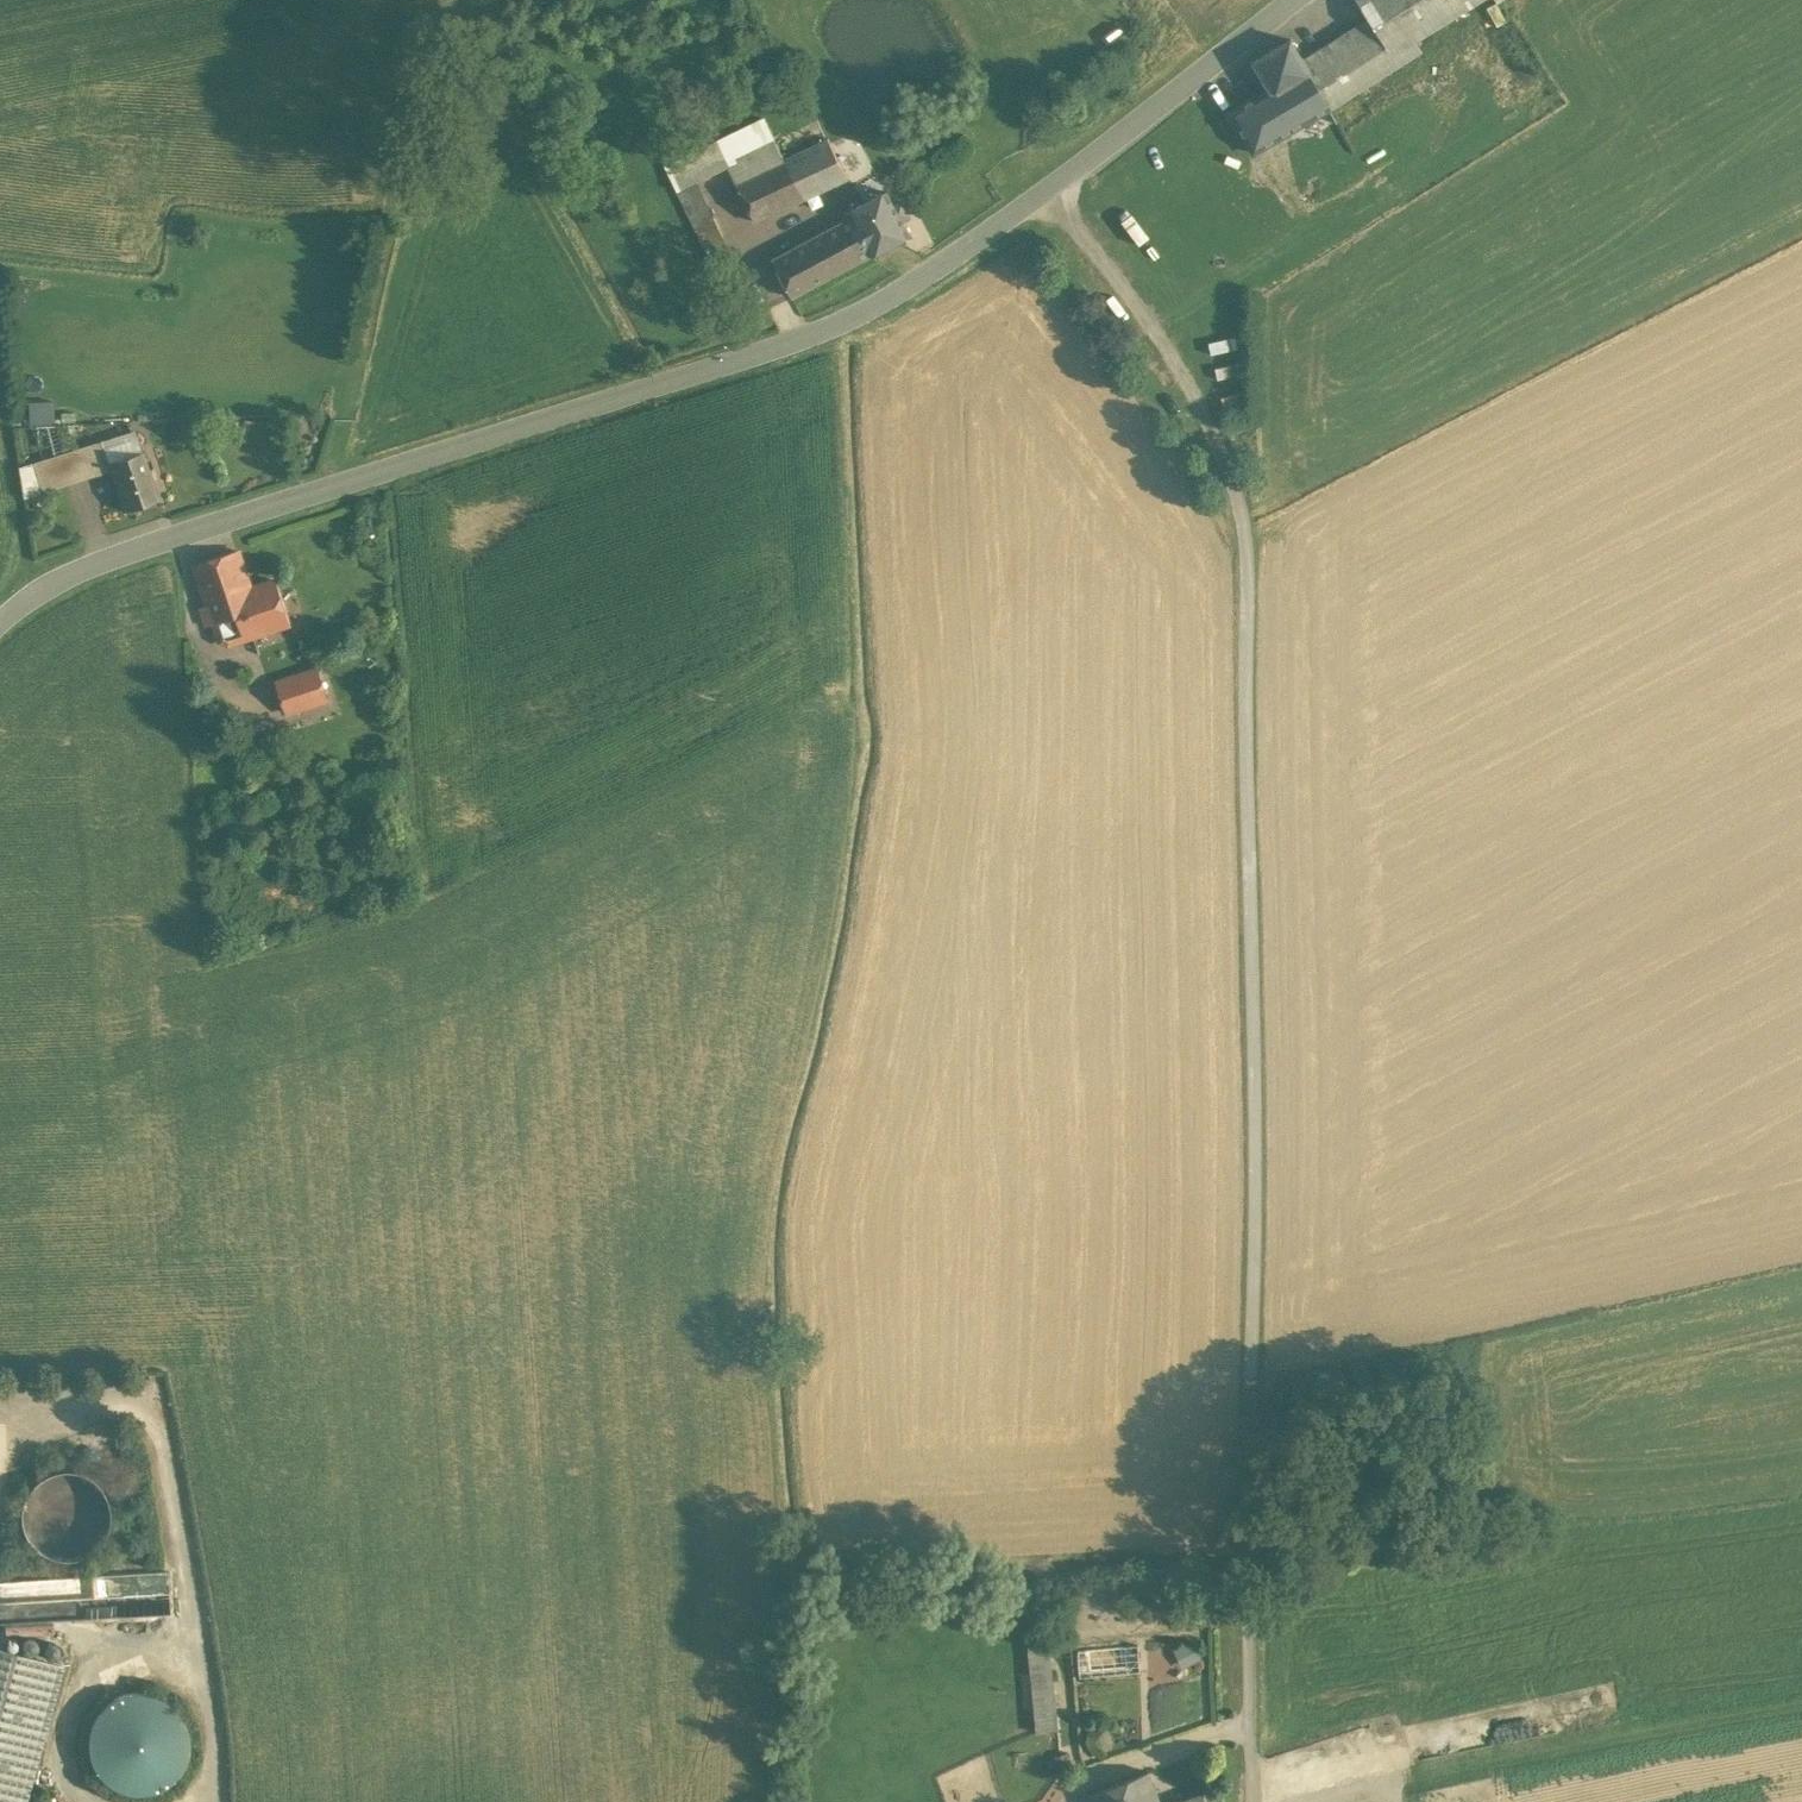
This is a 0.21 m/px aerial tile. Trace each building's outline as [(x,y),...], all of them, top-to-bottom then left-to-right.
[(1400,63),(1422,50),(1416,40),(1479,0),(1358,0),(1369,17),(1400,63)] [(1400,63),(1369,17),(1303,59),(1317,82),(1281,103),(1271,88),(1231,111),(1254,151),(1382,74),(1400,63)] [(1291,39),(1255,61),(1271,88),(1281,103),(1317,82),(1303,59),(1291,39)] [(765,118),(718,140),(730,164),(729,165),(736,180),(784,158),(765,118)] [(784,158),(736,180),(756,221),(849,178),(829,138),(784,158)] [(718,140),(667,166),(678,189),(697,180),(729,165),(730,164),(718,140)] [(697,180),(678,189),(696,226),(715,217),(697,180)] [(887,190),(849,210),(873,254),(873,255),(911,235),(887,190)] [(847,219),(774,258),(793,296),(873,254),(849,210),(844,213),(847,219)] [(715,217),(696,226),(716,267),(734,259),(723,236),(715,217)] [(1214,351),(1243,345),(1241,334),(1212,340),(1214,351)] [(55,398),(31,399),(32,421),(57,419),(55,398)] [(104,470),(110,467),(108,461),(138,452),(132,433),(96,445),(104,470)] [(95,443),(36,462),(45,489),(104,470),(96,445),(95,443)] [(138,452),(108,461),(110,467),(124,510),(159,499),(143,450),(138,452)] [(45,489),(36,462),(20,467),(24,495),(45,489)] [(278,580),(251,589),(238,549),(197,563),(211,603),(202,606),(208,625),(217,622),(246,613),(254,635),(292,622),(278,580)] [(246,613),(217,622),(223,639),(230,643),(254,635),(246,613)] [(318,669),(280,681),(289,711),(328,698),(318,669)] [(107,1531),(110,1514),(106,1497),(97,1483),(82,1473),(65,1470),(49,1474),(34,1483),(25,1498),(22,1515),(25,1532),(35,1546),(50,1555),(66,1558),(83,1555),(97,1545),(107,1531)] [(173,1611),(171,1570),(0,1577),(0,1601),(31,1600),(31,1616),(173,1611)] [(1179,1646),(1187,1663),(1204,1655),(1196,1638),(1179,1646)] [(1052,1643),(1032,1646),(1038,1714),(1058,1712),(1052,1643)] [(0,1647),(0,1801),(22,1801),(61,1664),(0,1647)] [(1146,1648),(1085,1653),(1087,1680),(1148,1675),(1146,1648)] [(113,1687),(90,1773),(176,1795),(198,1709),(113,1687)] [(1091,1795),(1093,1801),(1162,1801),(1153,1775),(1091,1795)]
